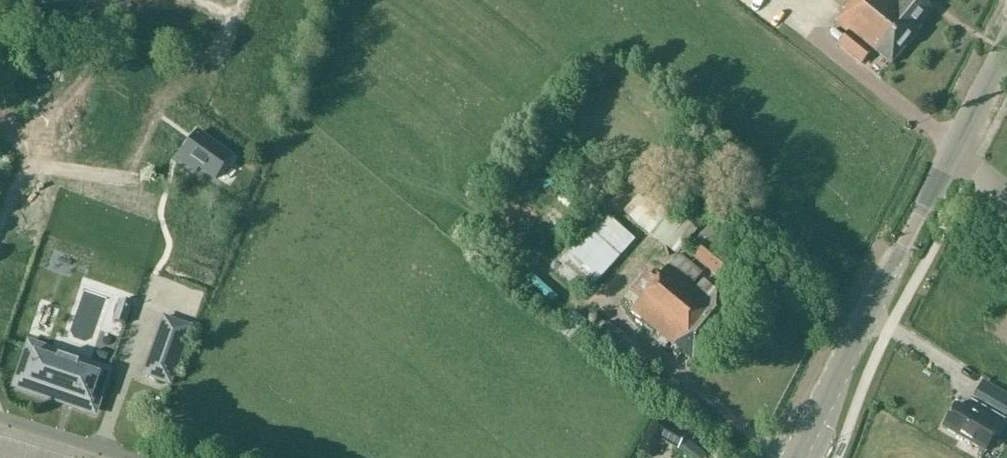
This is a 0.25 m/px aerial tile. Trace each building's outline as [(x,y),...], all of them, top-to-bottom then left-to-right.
[(843,9),(845,11),(835,24),(848,34),(839,45),(862,64),(871,53),(874,56),(877,53),(891,64),(921,28),(918,26),(932,9),(921,0),(850,0),(843,9)] [(213,145),(210,149),(194,136),(178,157),(211,183),(230,158),(213,145)] [(619,210),(638,225),(636,227),(666,251),(668,247),(683,249),(698,233),(684,221),(681,226),(655,205),(644,217),(626,202),(619,210)] [(565,249),(567,251),(558,262),(563,267),(558,272),(585,296),(635,241),(601,210),(565,249)] [(743,272),(706,242),(693,258),(730,288),(743,272)] [(91,262),(103,265),(107,250),(95,247),(91,262)] [(694,286),(703,275),(679,255),(670,266),(669,266),(656,281),(646,272),(623,300),(634,308),(631,311),(693,362),(738,307),(709,283),(706,287),(707,288),(702,294),(694,286)] [(114,322),(126,326),(133,306),(121,301),(114,322)] [(163,318),(143,375),(170,385),(191,327),(163,318)] [(620,371),(622,368),(637,379),(650,359),(626,338),(628,336),(609,321),(598,336),(618,353),(610,363),(620,371)] [(17,385),(94,411),(107,372),(30,346),(17,385)] [(984,398),(1005,410),(1006,406),(1006,397),(990,387),(984,398)] [(942,427),(985,452),(1003,420),(971,402),(966,411),(956,404),(942,427)] [(678,449),(685,436),(655,419),(637,450),(650,457),(660,440),(678,449)]
